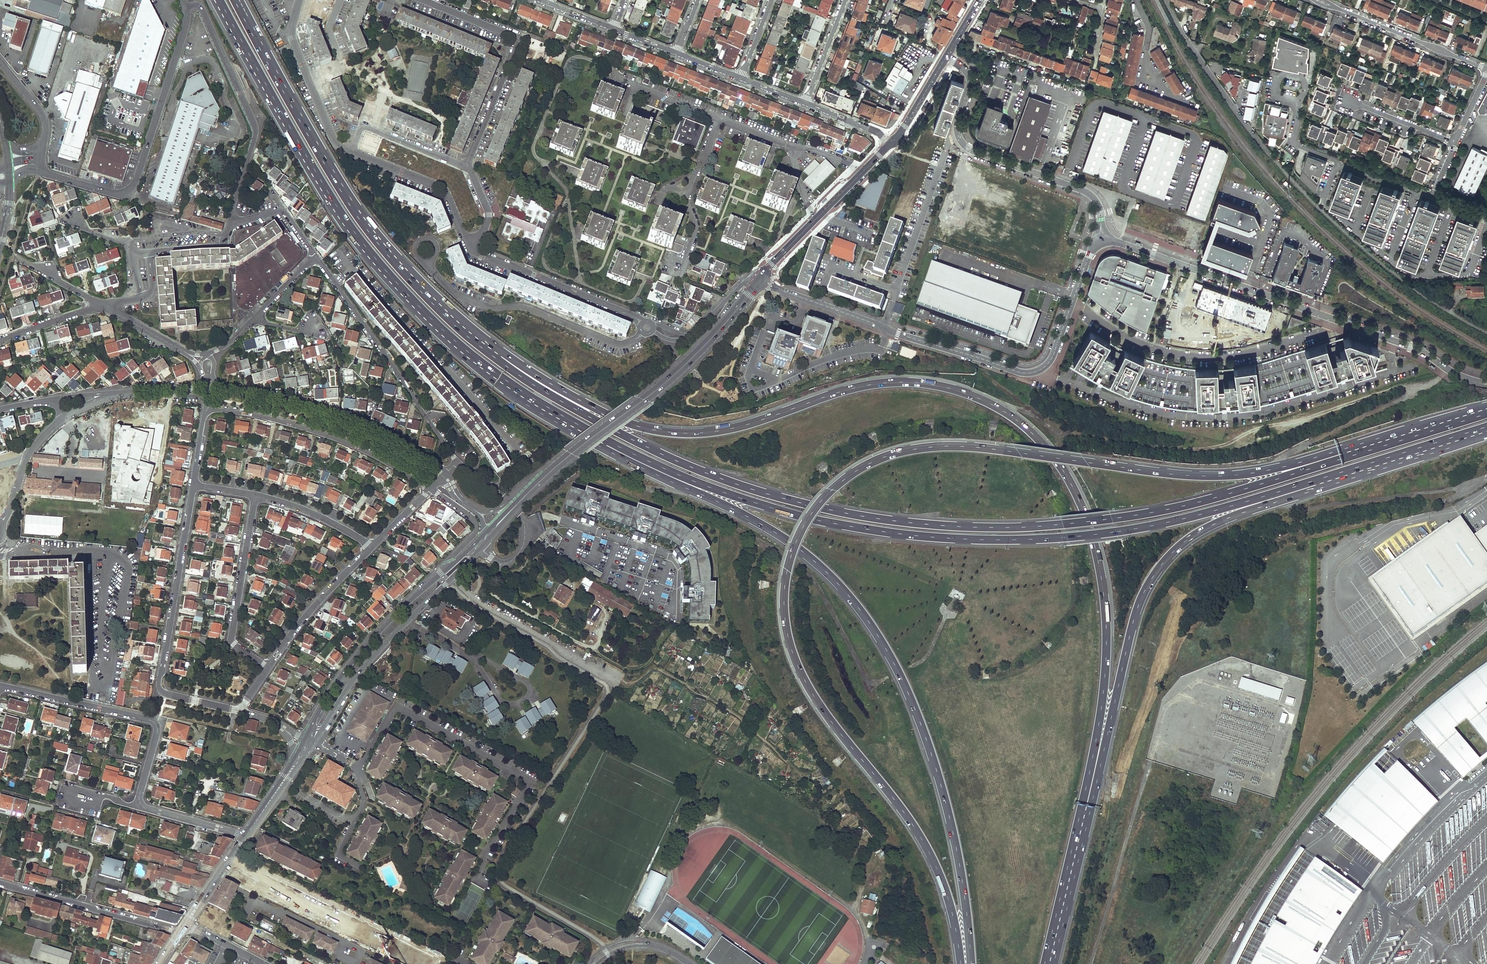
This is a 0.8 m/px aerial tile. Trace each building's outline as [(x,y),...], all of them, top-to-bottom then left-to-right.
[(15,8),(57,21),(60,12),(69,15),(72,6),(63,3),(64,0),(18,0),(15,8)] [(85,4),(102,10),(106,0),(86,0),(85,4)] [(102,10),(120,16),(126,0),(106,0),(102,10)] [(118,74),(117,74),(113,88),(136,95),(140,82),(148,84),(154,64),(153,61),(155,54),(158,53),(161,43),(160,40),(163,29),(154,12),(152,11),(147,1),(142,0),(118,74)] [(152,11),(154,12),(148,0),(142,0),(147,1),(152,11)] [(354,55),(367,50),(359,31),(371,0),(357,0),(345,30),(354,55)] [(462,7),(469,10),(473,0),(468,0),(466,6),(463,5),(462,7)] [(506,0),(495,0),(492,5),(508,12),(511,2),(506,0)] [(601,0),(598,7),(606,11),(608,7),(609,8),(611,4),(601,0)] [(637,0),(638,0),(635,6),(644,10),(648,0),(637,0)] [(664,1),(672,5),(682,9),(686,1),(685,0),(664,0),(664,1)] [(778,13),(787,17),(791,7),(794,8),(794,7),(799,9),(800,6),(784,0),(781,6),(780,6),(778,13)] [(825,0),(822,0),(818,9),(805,4),(804,8),(825,16),(828,10),(829,10),(832,3),(825,0)] [(858,0),(856,4),(855,3),(854,7),(864,11),(867,3),(858,0)] [(905,2),(921,9),(925,0),(905,0),(905,2)] [(942,6),(951,11),(947,17),(940,14),(936,22),(940,24),(933,36),(941,41),(937,47),(941,49),(949,36),(953,28),(958,21),(962,13),(967,5),(962,2),(964,0),(945,0),(942,6)] [(1010,10),(1014,0),(1002,0),(1000,6),(1010,10)] [(1107,11),(1117,15),(1123,0),(1109,0),(1107,4),(1109,5),(1107,11)] [(1189,0),(1187,6),(1192,8),(1194,8),(1195,3),(1194,2),(1189,0)] [(1231,0),(1227,11),(1233,13),(1237,3),(1231,0)] [(1254,4),(1264,8),(1267,0),(1255,0),(1254,4)] [(1368,9),(1378,13),(1383,1),(1381,0),(1372,0),(1368,9)] [(1383,1),(1378,13),(1389,18),(1393,10),(1389,8),(1391,4),(1383,1)] [(757,6),(747,2),(742,14),(741,13),(740,11),(741,9),(735,7),(736,3),(733,2),(731,5),(729,11),(737,14),(741,16),(750,19),(753,13),(754,13),(757,6)] [(1273,11),(1273,12),(1283,16),(1286,8),(1276,4),(1271,2),(1268,9),(1273,11)] [(706,9),(703,17),(712,20),(715,14),(718,7),(709,3),(707,9),(706,9)] [(1195,3),(1194,8),(1200,11),(1198,16),(1203,18),(1207,7),(1203,6),(1195,3)] [(1237,3),(1233,13),(1240,16),(1243,6),(1237,3)] [(1078,20),(1083,22),(1088,11),(1093,13),(1094,9),(1088,7),(1088,6),(1083,4),(1078,20)] [(682,9),(672,5),(667,19),(676,22),(678,16),(679,16),(682,9)] [(536,12),(521,6),(517,15),(533,21),(536,12)] [(644,10),(635,6),(633,12),(632,12),(629,19),(638,24),(644,10)] [(864,11),(854,7),(852,11),(853,11),(852,15),(861,19),(864,11)] [(825,16),(804,8),(803,10),(815,16),(811,26),(821,30),(824,22),(823,22),(825,16)] [(1286,8),(1283,16),(1293,20),(1293,19),(1297,21),(1300,14),(1286,8)] [(492,48),(402,10),(397,21),(487,60),(471,98),(467,96),(468,93),(462,90),(459,98),(456,105),(461,107),(462,105),(467,107),(450,148),(461,153),(500,63),(488,57),(492,48)] [(1018,16),(1030,20),(1032,16),(1019,11),(1017,16),(1018,16)] [(552,19),(536,12),(533,21),(549,28),(552,19)] [(918,18),(901,12),(897,25),(909,29),(908,30),(912,32),(913,30),(918,18)] [(996,25),(997,26),(999,23),(1006,25),(1009,18),(991,12),(987,22),(996,25)] [(1413,12),(1411,17),(1421,21),(1423,17),(1413,12)] [(776,21),(773,28),(787,33),(789,29),(783,27),(787,17),(778,13),(775,21),(776,21)] [(1401,13),(1397,21),(1407,25),(1411,17),(1401,13)] [(849,19),(848,23),(858,26),(861,19),(852,15),(850,19),(849,19)] [(1266,15),(1263,24),(1267,26),(1271,16),(1266,15)] [(1304,15),(1301,23),(1312,28),(1315,20),(1304,15)] [(14,32),(9,48),(21,52),(30,24),(6,16),(3,28),(14,32)] [(750,19),(741,16),(738,23),(736,29),(746,33),(749,25),(748,25),(749,22),(750,23),(751,19),(750,19)] [(1018,16),(1015,24),(1022,26),(1023,23),(1030,25),(1031,21),(1030,20),(1018,16)] [(1034,17),(1033,21),(1045,25),(1046,23),(1043,22),(1044,19),(1035,16),(1034,17)] [(712,20),(703,17),(700,24),(701,25),(699,31),(707,34),(712,20)] [(1411,17),(1407,25),(1418,30),(1421,21),(1411,17)] [(1432,19),(1426,33),(1436,38),(1444,19),(1442,18),(1440,23),(1432,19)] [(676,22),(667,19),(662,32),(671,36),(675,28),(674,28),(676,22)] [(1103,36),(1113,39),(1119,22),(1107,19),(1104,29),(1105,29),(1103,36)] [(1446,41),(1452,28),(1444,24),(1446,20),(1444,19),(1436,38),(1446,41)] [(1313,28),(1311,32),(1318,36),(1320,31),(1322,32),(1325,24),(1315,20),(1312,28),(1313,28)] [(319,25),(308,21),(305,29),(323,73),(334,69),(317,29),(319,25)] [(982,32),(993,36),(996,25),(987,22),(985,21),(982,32)] [(63,28),(43,22),(27,70),(47,77),(63,28)] [(858,26),(848,23),(846,26),(848,27),(846,31),(854,34),(858,26)] [(567,26),(560,24),(557,31),(555,34),(566,39),(571,26),(568,25),(567,26)] [(1217,24),(1213,34),(1224,38),(1224,36),(1231,38),(1233,40),(1237,37),(1234,33),(1235,31),(1239,32),(1240,29),(1239,28),(1232,26),(1231,25),(1230,29),(1217,24)] [(723,25),(721,32),(727,34),(729,27),(723,25)] [(821,30),(811,26),(806,40),(815,44),(817,37),(818,38),(821,30)] [(1334,27),(1328,39),(1339,44),(1340,40),(1344,31),(1334,27)] [(770,33),(767,41),(776,45),(781,34),(786,36),(787,33),(773,28),(771,33),(770,33)] [(746,33),(736,29),(732,40),(726,37),(720,34),(718,38),(739,46),(740,47),(741,44),(741,43),(742,41),(746,33)] [(968,36),(1083,79),(1088,66),(1065,58),(1063,64),(1023,49),(999,40),(971,30),(968,36)] [(587,33),(583,31),(580,41),(588,44),(591,36),(587,34),(587,33)] [(707,34),(699,31),(696,37),(695,37),(692,44),(701,48),(707,34)] [(854,34),(846,31),(844,35),(843,35),(842,38),(851,42),(854,34)] [(1344,31),(1340,40),(1350,44),(1354,35),(1344,31)] [(872,44),(876,46),(880,34),(876,33),(872,44)] [(895,38),(881,33),(876,47),(890,52),(895,38)] [(1124,83),(1135,85),(1144,36),(1135,33),(1124,83)] [(1309,46),(1279,35),(1276,50),(1277,50),(1276,54),(1275,54),(1273,64),(1299,69),(1300,65),(1305,66),(1306,60),(1306,61),(1307,56),(1308,56),(1309,46)] [(595,37),(591,36),(588,44),(595,47),(599,37),(596,36),(595,37)] [(999,40),(1023,49),(1024,45),(1017,42),(1017,41),(1006,38),(1000,36),(999,40)] [(1458,36),(1455,45),(1465,49),(1468,40),(1458,36)] [(603,38),(599,37),(595,47),(603,50),(607,41),(603,40),(603,38)] [(739,46),(718,38),(717,42),(729,47),(723,60),(733,65),(738,53),(737,52),(739,46)] [(851,42),(842,38),(840,42),(841,43),(840,47),(848,50),(851,42)] [(1265,40),(1257,39),(1256,43),(1253,42),(1251,50),(1253,50),(1252,52),(1248,56),(1254,63),(1262,56),(1265,40)] [(1362,39),(1359,47),(1361,48),(1369,51),(1373,43),(1362,39)] [(815,44),(806,40),(800,55),(810,58),(813,50),(812,50),(815,44)] [(1468,40),(1465,49),(1475,53),(1479,45),(1468,40)] [(610,43),(607,41),(603,50),(609,53),(608,55),(610,56),(610,54),(612,51),(615,43),(611,41),(610,43)] [(776,45),(767,41),(764,49),(765,49),(762,55),(771,58),(776,45)] [(1102,52),(1100,59),(1110,62),(1115,45),(1104,42),(1101,52),(1102,52)] [(625,47),(615,43),(612,51),(617,53),(617,54),(622,56),(625,47)] [(1369,51),(1368,55),(1379,60),(1380,56),(1381,52),(1383,48),(1373,43),(1369,51)] [(1393,46),(1387,61),(1398,65),(1401,58),(1404,49),(1398,47),(1398,48),(1393,46)] [(636,51),(625,47),(622,56),(626,58),(627,56),(632,59),(636,51)] [(837,50),(836,54),(845,58),(848,50),(840,47),(838,51),(837,50)] [(1161,70),(1170,65),(1159,48),(1156,49),(1151,53),(1161,70)] [(395,49),(387,52),(391,61),(398,58),(395,49)] [(1404,49),(1401,58),(1404,59),(1415,64),(1418,57),(1413,54),(1414,54),(1404,49)] [(646,55),(636,51),(632,59),(639,61),(638,62),(643,64),(646,55)] [(842,65),(846,67),(849,59),(845,58),(836,54),(834,57),(835,58),(834,62),(842,65)] [(656,59),(646,55),(643,64),(647,66),(647,64),(653,67),(656,59)] [(771,58),(762,55),(760,61),(759,61),(756,68),(766,72),(771,58)] [(810,58),(800,55),(795,68),(804,71),(806,65),(807,66),(810,58)] [(1422,57),(1419,66),(1430,70),(1433,62),(1422,57)] [(882,62),(869,58),(864,74),(876,79),(882,62)] [(667,63),(656,59),(653,67),(659,69),(659,70),(663,72),(667,63)] [(1415,64),(1404,59),(1403,63),(1414,68),(1415,64)] [(1308,61),(1306,61),(1306,60),(1305,66),(1300,65),(1299,69),(1308,71),(1308,61)] [(883,83),(902,94),(913,74),(912,71),(907,68),(908,67),(897,61),(888,74),(883,83)] [(834,62),(832,66),(831,66),(829,69),(839,73),(842,65),(834,62)] [(1430,70),(1428,74),(1438,78),(1443,66),(1433,62),(1430,70)] [(677,67),(667,63),(663,72),(667,74),(668,72),(674,75),(677,67)] [(1341,63),(1337,73),(1345,77),(1344,79),(1350,81),(1355,68),(1341,63)] [(1106,75),(1108,67),(1102,65),(1099,72),(1091,70),(1089,79),(1110,86),(1113,77),(1106,75)] [(1419,66),(1417,69),(1428,74),(1430,70),(1419,66)] [(688,71),(677,67),(674,75),(673,77),(672,79),(678,81),(680,78),(684,80),(688,71)] [(804,71),(795,68),(790,82),(799,86),(803,78),(801,77),(804,71)] [(1355,68),(1350,81),(1351,82),(1352,80),(1360,83),(1359,88),(1361,89),(1365,78),(1363,77),(1365,72),(1356,69),(1355,68)] [(839,73),(829,69),(828,74),(829,74),(828,78),(836,81),(839,73)] [(1451,69),(1446,82),(1456,87),(1462,74),(1451,69)] [(1236,97),(1243,76),(1225,70),(1223,77),(1236,97)] [(698,75),(688,71),(684,80),(688,81),(688,84),(693,86),(698,75)] [(188,78),(149,197),(173,205),(199,127),(209,131),(211,126),(215,127),(220,112),(200,72),(188,78)] [(521,72),(483,163),(496,168),(533,77),(521,72)] [(1176,95),(1185,90),(1174,72),(1166,77),(1176,95)] [(1321,73),(1317,82),(1324,85),(1323,88),(1329,90),(1330,87),(1328,86),(1331,77),(1321,73)] [(1456,87),(1460,88),(1461,85),(1468,88),(1472,78),(1462,74),(1456,87)] [(75,83),(76,83),(71,98),(62,95),(54,100),(61,114),(60,118),(61,119),(65,120),(70,122),(59,156),(78,162),(98,98),(99,93),(100,91),(96,90),(100,78),(92,75),(88,87),(83,86),(85,81),(76,78),(75,83)] [(708,79),(698,75),(693,86),(699,88),(699,89),(703,91),(708,79)] [(1263,81),(1252,78),(1249,88),(1260,92),(1263,81)] [(1365,78),(1361,89),(1367,91),(1366,94),(1372,96),(1373,94),(1377,83),(1365,78)] [(718,83),(708,79),(703,91),(707,93),(709,88),(715,91),(718,83)] [(965,83),(952,79),(933,129),(946,133),(965,83)] [(856,80),(855,80),(854,84),(852,88),(861,91),(864,85),(856,80)] [(148,84),(140,82),(136,95),(143,98),(148,84)] [(729,87),(718,83),(715,91),(721,93),(719,98),(724,100),(725,98),(725,96),(729,87)] [(1377,83),(1373,94),(1383,97),(1382,100),(1384,101),(1388,90),(1386,89),(1387,87),(1377,83)] [(340,85),(329,89),(339,113),(356,121),(361,110),(348,105),(340,85)] [(839,93),(826,89),(823,98),(836,104),(843,88),(835,85),(834,87),(837,88),(836,91),(839,92),(839,93)] [(1319,86),(1314,98),(1320,100),(1324,102),(1328,94),(1330,95),(1332,91),(1329,90),(1323,88),(1319,86)] [(624,96),(600,87),(591,110),(614,119),(624,96)] [(739,91),(729,87),(725,96),(730,98),(730,100),(735,102),(736,99),(739,91)] [(854,99),(844,95),(847,88),(843,88),(836,104),(850,109),(854,99)] [(1132,88),(1129,97),(1195,121),(1198,111),(1132,88)] [(1388,90),(1384,101),(1390,103),(1389,105),(1395,107),(1400,96),(1394,94),(1395,93),(1388,90)] [(750,95),(739,91),(736,99),(742,101),(742,102),(746,104),(750,95)] [(1260,94),(1251,92),(1249,104),(1257,106),(1260,94)] [(1478,110),(1480,114),(1486,113),(1486,93),(1478,110)] [(760,99),(750,95),(746,104),(745,108),(749,109),(750,107),(756,109),(760,99)] [(1400,96),(1395,107),(1396,108),(1397,106),(1406,110),(1407,107),(1409,108),(1413,98),(1411,97),(1410,99),(1401,95),(1401,96),(1400,96)] [(1030,96),(1029,99),(1048,106),(1050,103),(1030,96)] [(887,100),(882,97),(878,102),(884,105),(887,100)] [(1316,103),(1313,110),(1323,115),(1326,106),(1319,103),(1320,100),(1314,98),(1313,101),(1316,103)] [(1413,98),(1409,108),(1416,111),(1415,113),(1420,115),(1422,109),(1417,107),(1420,100),(1413,98)] [(771,103),(760,99),(756,109),(762,112),(761,114),(765,116),(771,103)] [(1029,99),(1011,149),(1031,156),(1041,159),(1048,139),(1038,135),(1048,106),(1029,99)] [(1458,105),(1444,99),(1440,108),(1443,109),(1436,124),(1447,129),(1449,124),(1451,125),(1457,111),(1456,110),(1455,110),(1455,108),(1457,109),(1458,105)] [(862,102),(857,112),(872,118),(876,107),(870,105),(862,102)] [(1422,113),(1423,112),(1426,114),(1426,115),(1430,117),(1435,106),(1425,102),(1422,109),(1420,115),(1421,116),(1422,113)] [(781,107),(771,103),(765,116),(771,118),(772,114),(777,116),(781,107)] [(976,133),(1007,144),(1013,126),(1007,124),(1007,123),(1007,122),(1007,121),(1006,121),(1005,120),(999,118),(1000,116),(1003,109),(987,103),(976,133)] [(1282,107),(1266,103),(1263,119),(1264,120),(1264,133),(1265,133),(1264,135),(1270,139),(1271,137),(1277,139),(1276,143),(1280,147),(1287,138),(1285,137),(1287,127),(1286,127),(1286,125),(1287,125),(1289,118),(1287,118),(1289,111),(1281,110),(1282,107)] [(890,110),(877,104),(876,107),(872,118),(883,122),(886,121),(888,115),(890,110)] [(1257,107),(1249,105),(1246,118),(1255,120),(1257,107)] [(791,111),(781,107),(777,116),(788,120),(791,111)] [(1096,133),(1083,169),(1112,179),(1133,119),(1104,109),(1096,133)] [(436,130),(390,111),(385,122),(432,142),(436,130)] [(754,114),(747,111),(745,117),(752,120),(754,114)] [(802,115),(791,111),(788,120),(792,122),(792,123),(797,125),(802,115)] [(812,119),(802,115),(797,125),(804,128),(805,126),(808,128),(812,119)] [(823,123),(812,119),(808,128),(813,130),(813,131),(818,133),(823,123)] [(705,129),(681,120),(672,143),(696,152),(705,129)] [(827,124),(823,123),(818,133),(826,136),(830,127),(826,126),(827,124)] [(582,134),(558,124),(549,147),(572,157),(582,134)] [(640,156),(649,134),(626,124),(617,147),(640,156)] [(1314,124),(1310,134),(1324,140),(1329,127),(1324,125),(1323,127),(1314,124)] [(834,129),(830,127),(826,136),(834,139),(838,129),(835,127),(834,129)] [(1329,127),(1324,140),(1333,144),(1335,139),(1338,140),(1342,130),(1340,129),(1338,133),(1330,130),(1331,128),(1329,127)] [(842,130),(838,129),(834,139),(837,140),(836,144),(841,146),(845,134),(842,132),(842,130)] [(1148,152),(1135,188),(1164,198),(1185,139),(1156,129),(1148,152)] [(1355,132),(1349,145),(1361,150),(1369,130),(1367,129),(1363,138),(1355,135),(1355,132)] [(1342,130),(1338,140),(1349,145),(1355,132),(1349,130),(1348,132),(1342,130)] [(1369,130),(1361,150),(1363,151),(1364,149),(1368,150),(1370,145),(1376,148),(1381,135),(1369,130)] [(862,138),(854,135),(849,149),(860,154),(869,144),(862,138)] [(1381,135),(1376,148),(1385,152),(1382,158),(1385,160),(1389,149),(1387,148),(1390,141),(1381,137),(1382,135),(1381,135)] [(133,151),(97,140),(87,171),(93,173),(96,174),(123,183),(133,151)] [(1422,154),(1434,159),(1437,152),(1435,151),(1437,147),(1426,143),(1422,154)] [(1211,144),(1187,212),(1206,218),(1228,153),(1224,148),(1211,144)] [(769,154),(745,145),(736,168),(760,177),(769,154)] [(1454,184),(1459,187),(1458,188),(1468,193),(1469,192),(1474,194),(1486,166),(1486,153),(1480,150),(1472,146),(1454,184)] [(1031,156),(1011,149),(1010,154),(1029,161),(1031,156)] [(1389,149),(1385,160),(1397,165),(1402,152),(1397,149),(1396,152),(1389,149)] [(1402,152),(1397,165),(1406,168),(1410,158),(1402,154),(1403,152),(1402,152)] [(1321,179),(1327,161),(1313,156),(1309,154),(1306,161),(1300,178),(1315,193),(1321,179)] [(1422,154),(1417,166),(1429,171),(1429,170),(1427,170),(1430,162),(1433,163),(1434,159),(1422,154)] [(804,184),(813,193),(835,171),(826,162),(821,167),(814,161),(803,172),(809,179),(804,184)] [(608,171),(584,162),(575,185),(599,194),(608,171)] [(1417,166),(1412,178),(1422,182),(1426,174),(1428,175),(1429,171),(1417,166)] [(281,179),(283,176),(274,169),(268,177),(277,183),(281,179)] [(1340,185),(1332,205),(1351,212),(1364,179),(1352,174),(1353,173),(1350,172),(1349,173),(1345,171),(1340,185)] [(868,207),(866,206),(863,214),(876,219),(878,215),(878,216),(883,204),(882,204),(883,200),(884,201),(888,189),(887,189),(892,177),(886,175),(887,175),(884,174),(885,174),(885,173),(884,173),(884,172),(883,172),(883,173),(882,176),(881,175),(877,178),(874,180),(872,180),(868,190),(865,189),(862,192),(858,196),(857,197),(857,198),(857,199),(857,200),(858,201),(859,201),(860,201),(861,201),(861,200),(864,198),(871,201),(871,202),(870,201),(868,207)] [(290,186),(281,179),(277,183),(275,186),(284,193),(288,188),(290,186)] [(655,189),(631,179),(622,202),(646,212),(655,189)] [(263,186),(254,180),(248,188),(258,195),(263,189),(261,188),(263,186)] [(727,191),(703,182),(694,205),(718,214),(726,194),(727,191)] [(795,191),(771,182),(762,204),(786,214),(791,200),(795,191)] [(191,201),(196,185),(191,183),(185,203),(194,206),(195,202),(191,201)] [(47,187),(49,194),(57,191),(54,184),(47,187)] [(226,188),(217,186),(213,198),(222,201),(226,188)] [(394,186),(390,198),(430,214),(437,233),(450,228),(440,204),(394,186)] [(1394,214),(1402,193),(1398,191),(1398,190),(1395,189),(1395,190),(1383,186),(1365,234),(1384,241),(1394,214)] [(297,195),(288,188),(284,193),(282,196),(291,203),(295,198),(297,195)] [(65,189),(61,190),(63,195),(66,204),(77,201),(74,191),(67,193),(65,189)] [(66,204),(63,195),(52,198),(55,207),(66,204)] [(529,205),(523,202),(524,199),(517,196),(515,200),(509,197),(505,207),(509,208),(506,215),(512,218),(510,225),(506,223),(502,233),(509,236),(507,239),(515,242),(516,239),(523,241),(524,237),(538,242),(543,230),(536,227),(539,220),(546,223),(550,213),(543,210),(545,206),(531,201),(529,205)] [(96,197),(93,198),(100,214),(103,213),(110,210),(106,201),(100,204),(98,199),(96,199),(96,197)] [(100,214),(93,198),(90,199),(91,201),(87,203),(88,208),(86,209),(89,218),(100,214)] [(304,205),(295,198),(291,203),(288,206),(296,212),(294,214),(296,215),(301,208),(304,205)] [(1260,224),(1253,211),(1217,198),(1212,215),(1248,227),(1252,225),(1253,227),(1260,224)] [(371,200),(366,204),(388,232),(393,228),(371,200)] [(1418,267),(1441,207),(1429,203),(1430,202),(1427,201),(1426,202),(1421,200),(1414,221),(1399,260),(1418,267)] [(191,216),(194,206),(185,203),(180,220),(221,232),(223,226),(191,216)] [(122,208),(123,211),(128,223),(137,219),(133,210),(129,212),(126,207),(122,208)] [(311,215),(301,208),(296,215),(295,216),(304,223),(308,218),(311,215)] [(688,216),(673,210),(672,213),(660,208),(656,217),(657,217),(648,240),(667,248),(666,250),(678,255),(682,254),(684,247),(674,243),(680,226),(683,227),(688,216)] [(128,223),(123,211),(121,212),(122,215),(114,218),(118,227),(128,223)] [(41,216),(39,212),(35,214),(36,218),(30,220),(32,229),(43,226),(41,216)] [(51,213),(41,216),(43,226),(54,222),(51,213)] [(1212,215),(1211,217),(1248,230),(1253,227),(1252,225),(1248,227),(1212,215)] [(1442,262),(1461,269),(1472,242),(1479,222),(1475,220),(1475,219),(1472,218),(1472,219),(1460,215),(1442,262)] [(613,227),(589,217),(580,240),(603,250),(613,227)] [(712,219),(706,217),(703,225),(708,227),(712,219)] [(317,225),(308,218),(304,223),(302,226),(311,233),(315,228),(317,225)] [(753,228),(730,218),(720,241),(744,251),(753,228)] [(867,260),(862,268),(871,272),(870,273),(883,277),(884,274),(885,274),(903,224),(890,219),(875,263),(867,260)] [(196,324),(195,314),(177,315),(176,315),(171,272),(201,269),(229,268),(230,268),(230,267),(233,267),(236,267),(235,303),(236,305),(237,308),(238,310),(239,311),(241,312),(243,313),(245,312),(247,312),(249,311),(252,309),(294,266),(303,258),(304,254),(280,221),(278,220),(237,231),(234,235),(236,252),(236,253),(234,253),(231,254),(231,252),(200,253),(170,256),(171,261),(155,263),(159,306),(160,315),(161,328),(176,327),(177,331),(196,329),(196,324)] [(1210,239),(1216,222),(1214,221),(1214,222),(1208,239),(1210,239)] [(324,235),(315,228),(311,233),(309,236),(318,243),(322,238),(324,235)] [(78,235),(67,239),(72,253),(74,252),(73,247),(81,244),(78,235)] [(407,244),(400,236),(395,240),(403,248),(407,244)] [(853,260),(854,257),(853,257),(854,254),(853,253),(856,243),(834,237),(829,253),(853,260)] [(33,242),(31,238),(28,239),(29,243),(22,246),(25,254),(36,251),(33,242)] [(44,238),(33,242),(36,251),(46,247),(44,238)] [(331,245),(322,238),(318,243),(316,245),(325,252),(331,245)] [(72,253),(67,239),(56,243),(57,245),(55,246),(58,255),(69,252),(70,254),(72,253)] [(827,244),(815,239),(814,242),(815,243),(812,252),(804,275),(803,275),(800,284),(799,284),(798,287),(810,291),(827,244)] [(1210,239),(1204,255),(1246,270),(1252,254),(1210,239)] [(1272,279),(1285,283),(1286,281),(1288,277),(1297,251),(1291,249),(1293,245),(1284,242),(1283,247),(1272,279)] [(520,281),(509,276),(506,283),(501,281),(476,272),(466,268),(462,258),(458,248),(446,253),(456,278),(501,296),(504,289),(625,338),(630,326),(626,324),(607,316),(584,307),(563,298),(543,290),(520,281)] [(117,250),(106,254),(109,263),(120,259),(117,250)] [(1145,330),(1166,271),(1118,254),(1115,253),(1111,253),(1108,254),(1104,256),(1101,258),(1099,261),(1097,264),(1088,291),(1092,295),(1096,299),(1099,302),(1103,306),(1107,309),(1111,312),(1116,315),(1121,318),(1127,322),(1133,325),(1140,328),(1145,330)] [(109,263),(106,254),(102,255),(95,257),(98,266),(109,263)] [(639,264),(615,255),(606,278),(630,287),(639,264)] [(1245,272),(1246,270),(1204,255),(1203,257),(1245,272)] [(1299,285),(1298,288),(1312,293),(1321,267),(1315,265),(1317,261),(1308,258),(1306,262),(1307,262),(1300,281),(1299,285)] [(86,262),(76,266),(79,274),(89,271),(86,262)] [(933,262),(917,306),(1007,338),(1026,345),(1038,314),(1019,307),(1023,295),(933,262)] [(715,263),(714,265),(713,265),(712,267),(710,266),(708,269),(710,270),(709,272),(711,273),(710,274),(706,272),(701,284),(712,289),(717,277),(719,278),(724,267),(715,263)] [(76,266),(65,269),(68,278),(79,274),(76,266)] [(106,274),(103,275),(104,280),(108,289),(118,285),(115,276),(107,279),(106,274)] [(30,276),(19,280),(22,289),(35,285),(33,279),(31,279),(30,276)] [(1294,284),(1299,285),(1300,281),(1288,277),(1286,281),(1291,283),(1291,282),(1294,283),(1294,284)] [(308,280),(304,279),(302,287),(305,289),(306,287),(317,290),(320,281),(309,278),(308,280)] [(496,473),(509,465),(502,453),(497,447),(495,443),(491,439),(485,430),(479,423),(473,416),(445,383),(378,305),(356,278),(344,287),(367,315),(434,392),(462,426),(468,433),(473,440),(480,448),(483,453),(486,456),(490,462),(496,473)] [(19,280),(8,283),(11,292),(18,290),(19,292),(19,293),(23,292),(22,289),(19,280)] [(104,280),(94,283),(97,292),(108,289),(104,280)] [(885,298),(834,280),(829,292),(835,293),(844,296),(844,295),(867,304),(875,307),(875,308),(881,310),(885,298)] [(653,292),(664,297),(668,288),(657,283),(653,292)] [(1485,285),(1467,286),(1467,295),(1485,295),(1485,285)] [(707,305),(710,297),(690,288),(689,290),(692,294),(693,295),(690,302),(683,298),(677,311),(684,313),(681,318),(688,321),(690,316),(694,317),(701,302),(707,305)] [(52,290),(48,291),(49,296),(52,305),(63,302),(60,293),(53,295),(52,290)] [(674,306),(678,297),(667,292),(663,301),(674,306)] [(292,297),(290,297),(289,302),(302,305),(304,297),(293,294),(292,297)] [(52,305),(49,296),(39,300),(41,309),(52,305)] [(333,299),(321,296),(319,305),(330,308),(333,299)] [(22,301),(19,302),(24,317),(35,313),(32,304),(24,306),(22,301)] [(24,317),(19,302),(16,303),(17,308),(10,311),(13,320),(24,317)] [(896,302),(893,312),(902,315),(905,305),(896,302)] [(198,324),(196,324),(196,329),(196,330),(231,327),(232,326),(233,326),(235,325),(236,325),(236,324),(238,323),(252,309),(249,311),(247,312),(245,312),(243,313),(241,312),(239,311),(238,310),(237,308),(236,305),(235,303),(235,313),(235,315),(235,317),(234,318),(234,319),(233,320),(231,320),(229,321),(198,324)] [(1007,338),(917,306),(915,311),(1005,343),(1007,338)] [(289,312),(278,309),(275,318),(287,321),(287,320),(290,322),(292,313),(289,312)] [(345,317),(334,314),(332,323),(342,326),(345,317)] [(1291,316),(1287,327),(1306,321),(1299,319),(1291,316)] [(764,362),(786,370),(794,349),(818,357),(827,331),(803,323),(795,345),(773,338),(764,362)] [(99,324),(88,327),(91,338),(93,338),(92,336),(101,333),(99,324)] [(56,329),(57,332),(59,341),(60,346),(72,342),(67,326),(56,329)] [(88,327),(77,330),(80,339),(87,337),(88,341),(91,340),(91,338),(88,327)] [(1115,368),(1109,381),(1129,391),(1144,359),(1124,349),(1117,365),(1115,364),(1121,352),(1118,351),(1119,349),(1114,346),(1113,348),(1110,347),(1107,352),(1106,352),(1104,354),(1103,353),(1110,342),(1091,330),(1073,361),(1092,372),(1098,362),(1099,363),(1098,366),(1102,368),(1101,370),(1106,372),(1108,369),(1111,370),(1113,367),(1115,368)] [(57,332),(46,334),(49,344),(59,341),(57,332)] [(357,334),(346,332),(343,341),(355,343),(357,334)] [(1305,350),(1315,384),(1336,377),(1332,363),(1334,362),(1335,366),(1339,365),(1340,369),(1345,367),(1344,365),(1349,364),(1348,361),(1350,361),(1353,372),(1374,365),(1373,361),(1378,347),(1348,336),(1343,338),(1346,351),(1345,351),(1344,348),(1343,349),(1341,343),(1337,344),(1337,342),(1332,343),(1332,345),(1329,346),(1333,359),(1331,359),(1325,343),(1305,350)] [(265,337),(254,340),(256,349),(257,349),(257,351),(261,351),(260,348),(267,346),(265,337)] [(295,339),(284,341),(286,351),(286,354),(291,353),(290,350),(298,348),(297,342),(296,342),(295,339)] [(38,340),(26,343),(29,352),(40,349),(38,340)] [(254,340),(242,343),(245,352),(256,349),(254,340)] [(127,341),(116,344),(118,353),(129,350),(127,341)] [(284,341),(272,345),(275,354),(286,351),(284,341)] [(26,343),(15,346),(18,355),(29,352),(26,343)] [(898,354),(905,357),(908,348),(894,343),(891,350),(899,353),(898,354)] [(116,344),(104,347),(107,356),(118,353),(116,344)] [(325,346),(313,349),(316,358),(327,355),(325,346)] [(303,355),(304,360),(316,358),(313,349),(302,352),(303,355)] [(370,352),(358,349),(356,358),(367,361),(370,352)] [(0,353),(0,363),(10,360),(8,351),(0,353)] [(159,356),(150,361),(152,364),(161,359),(159,356)] [(235,359),(234,358),(231,359),(233,364),(225,366),(227,375),(238,372),(236,363),(235,359)] [(239,358),(235,359),(236,363),(238,372),(242,371),(250,370),(248,363),(247,360),(240,362),(239,358)] [(260,360),(259,361),(262,372),(265,381),(270,380),(274,379),(278,378),(276,369),(273,369),(273,368),(266,370),(265,368),(267,368),(265,359),(260,360)] [(132,361),(123,368),(129,376),(138,369),(132,361)] [(162,361),(152,367),(158,375),(167,369),(162,361)] [(107,370),(100,363),(94,368),(92,366),(89,368),(99,378),(107,370)] [(359,377),(366,378),(369,365),(362,363),(359,377)] [(123,368),(120,364),(117,367),(121,370),(115,375),(120,383),(129,376),(123,368)] [(1195,370),(1196,405),(1218,404),(1218,389),(1220,389),(1220,393),(1224,393),(1224,397),(1229,397),(1229,395),(1234,394),(1234,391),(1236,391),(1237,403),(1259,400),(1255,365),(1233,368),(1235,381),(1233,381),(1233,378),(1231,378),(1231,372),(1227,372),(1227,370),(1222,370),(1222,372),(1219,373),(1220,386),(1217,386),(1217,369),(1195,370)] [(81,376),(71,366),(66,371),(63,369),(60,371),(70,381),(73,379),(75,381),(81,376)] [(183,366),(172,369),(175,378),(187,375),(183,366)] [(91,386),(99,378),(89,368),(88,367),(83,373),(86,376),(84,379),(91,386)] [(143,374),(148,382),(158,375),(152,367),(143,374)] [(382,370),(371,367),(368,375),(379,379),(382,370)] [(60,371),(59,370),(56,373),(60,377),(55,383),(62,390),(70,381),(60,371)] [(50,377),(43,371),(35,379),(42,385),(50,377)] [(265,381),(262,372),(252,375),(254,384),(265,381)] [(297,373),(294,373),(295,379),(296,388),(308,386),(306,377),(299,378),(297,373)] [(22,382),(15,375),(9,381),(6,378),(4,380),(15,390),(17,388),(22,382)] [(35,379),(32,375),(29,378),(30,379),(32,382),(27,387),(34,394),(42,385),(35,379)] [(295,379),(284,380),(285,389),(296,388),(295,379)] [(4,380),(1,383),(4,386),(0,391),(0,393),(7,399),(15,390),(4,380)] [(25,384),(22,382),(17,388),(20,391),(25,385),(25,384)] [(337,390),(329,391),(327,383),(323,384),(325,391),(325,400),(330,400),(330,403),(335,403),(335,400),(337,400),(337,390)] [(324,391),(314,391),(315,400),(325,400),(325,391),(323,384),(322,384),(324,391)] [(395,388),(383,385),(381,394),(379,400),(382,401),(384,395),(393,397),(395,391),(394,391),(395,388)] [(355,401),(343,400),(342,408),(353,410),(355,401)] [(367,403),(355,401),(353,410),(365,412),(367,403)] [(407,405),(396,403),(394,411),(405,415),(407,405)] [(193,412),(184,411),(182,423),(192,425),(193,420),(191,420),(193,412)] [(385,416),(375,411),(371,420),(381,424),(385,416)] [(40,413),(29,416),(31,425),(42,423),(41,417),(40,413)] [(29,416),(18,418),(20,428),(31,425),(29,416)] [(395,420),(385,416),(381,424),(395,430),(399,422),(395,420)] [(0,422),(0,430),(1,431),(9,428),(10,429),(12,429),(14,428),(13,427),(15,426),(14,421),(10,422),(9,419),(0,422)] [(224,420),(218,419),(216,426),(215,426),(214,431),(224,433),(225,424),(224,423),(224,420)] [(419,422),(408,420),(406,429),(417,431),(419,422)] [(243,424),(236,422),(234,430),(238,431),(247,433),(248,427),(249,423),(244,422),(243,424)] [(262,426),(257,425),(255,434),(267,437),(269,429),(262,427),(262,426)] [(111,501),(150,505),(152,480),(153,480),(154,471),(152,471),(153,458),(158,458),(159,451),(151,450),(153,431),(115,427),(110,485),(113,486),(111,501)] [(186,433),(182,432),(181,441),(188,442),(190,434),(186,433)] [(285,434),(278,432),(276,439),(288,443),(290,434),(286,432),(285,434)] [(303,437),(298,436),(296,445),(303,447),(304,448),(305,446),(308,447),(310,441),(302,439),(303,437)] [(432,440),(421,437),(419,446),(431,450),(433,444),(431,443),(432,440)] [(325,446),(318,444),(316,451),(327,455),(331,446),(326,445),(325,446)] [(343,451),(339,449),(335,458),(343,462),(344,460),(347,462),(350,456),(343,452),(343,451)] [(80,458),(88,458),(88,450),(80,450),(80,458)] [(187,452),(178,450),(175,462),(184,464),(186,456),(187,456),(187,452)] [(59,458),(34,456),(33,464),(59,466),(59,458)] [(308,460),(300,457),(297,463),(306,466),(308,460)] [(218,460),(210,459),(208,467),(212,467),(212,468),(216,469),(218,460)] [(364,462),(357,459),(353,466),(369,474),(374,465),(365,461),(364,462)] [(102,462),(79,460),(79,468),(102,470),(102,462)] [(240,463),(228,461),(226,471),(231,472),(231,470),(239,472),(240,463)] [(824,472),(829,467),(823,462),(818,467),(824,472)] [(266,470),(266,469),(249,465),(247,473),(255,475),(255,476),(264,478),(266,470)] [(381,470),(377,468),(372,475),(380,481),(381,479),(384,481),(387,476),(381,471),(381,470)] [(266,470),(264,478),(276,482),(277,478),(278,479),(280,474),(271,472),(266,470)] [(180,472),(175,471),(174,481),(173,486),(179,487),(180,482),(182,483),(183,474),(180,473),(180,472)] [(338,479),(329,475),(326,481),(335,485),(338,479)] [(286,484),(293,487),(302,491),(306,482),(292,477),(289,476),(286,484)] [(31,480),(26,480),(25,488),(23,489),(23,493),(24,494),(25,495),(50,497),(73,500),(74,499),(99,501),(99,500),(101,500),(102,492),(99,492),(100,486),(73,484),(73,488),(60,486),(61,483),(31,480)] [(306,482),(302,491),(314,496),(316,491),(317,492),(318,488),(309,485),(311,481),(307,480),(306,482)] [(401,482),(398,480),(390,493),(396,497),(404,485),(401,483),(401,482)] [(332,489),(329,488),(325,497),(332,501),(331,502),(335,504),(340,495),(331,491),(332,489)] [(181,491),(171,489),(169,502),(177,503),(179,496),(180,496),(181,491)] [(570,489),(564,509),(583,515),(581,521),(593,526),(596,519),(634,532),(632,538),(645,543),(647,536),(664,542),(667,543),(670,544),(672,545),(674,547),(676,548),(678,550),(673,554),(681,564),(686,560),(687,564),(688,567),(689,570),(689,574),(689,577),(689,589),(682,589),(682,602),(689,603),(688,623),(708,623),(709,608),(714,608),(715,585),(710,585),(710,581),(710,578),(710,575),(709,571),(709,568),(708,565),(708,562),(707,558),(705,555),(704,552),(709,550),(708,548),(706,545),(704,542),(702,539),(700,536),(697,533),(694,530),(691,534),(688,532),(686,530),(683,529),(681,527),(678,526),(675,524),(672,523),(670,522),(658,518),(660,514),(637,506),(636,511),(607,502),(608,497),(586,489),(584,494),(570,489)] [(348,498),(345,495),(340,506),(350,512),(352,509),(354,507),(360,509),(365,502),(369,495),(365,493),(356,505),(347,500),(348,498)] [(372,496),(369,494),(369,495),(365,502),(370,506),(376,498),(372,496)] [(201,506),(199,517),(207,519),(209,519),(212,500),(204,499),(202,506),(201,506)] [(439,507),(432,503),(428,510),(427,510),(426,514),(440,521),(444,512),(438,509),(439,507)] [(240,505),(233,504),(230,516),(239,518),(240,513),(239,513),(240,505)] [(377,513),(369,508),(363,519),(370,523),(374,516),(375,517),(377,513)] [(168,513),(165,513),(164,518),(167,519),(167,520),(175,522),(177,514),(173,513),(173,512),(169,511),(168,513)] [(277,514),(270,512),(267,519),(275,522),(274,525),(281,528),(285,518),(282,516),(282,515),(278,513),(277,514)] [(452,512),(443,520),(445,522),(454,513),(452,512)] [(62,517),(22,515),(21,536),(62,537),(62,517)] [(197,517),(195,533),(205,534),(206,533),(197,532),(199,517),(197,517)] [(207,519),(199,517),(197,532),(206,533),(208,534),(209,524),(207,524),(207,519)] [(296,519),(291,517),(288,527),(297,530),(298,528),(301,529),(303,523),(296,520),(296,519)] [(1383,573),(1373,580),(1413,636),(1425,628),(1430,624),(1444,614),(1450,610),(1486,584),(1486,527),(1483,529),(1474,536),(1460,518),(1448,527),(1442,531),(1434,536),(1398,562),(1389,569),(1383,573)] [(449,527),(449,528),(451,530),(458,523),(456,521),(449,527)] [(466,527),(460,521),(458,523),(451,530),(458,537),(462,534),(461,533),(466,527)] [(238,524),(230,522),(228,537),(233,538),(233,536),(236,537),(238,524)] [(415,524),(412,522),(408,531),(416,534),(420,525),(416,523),(415,524)] [(449,527),(444,522),(442,525),(441,526),(445,531),(449,528),(449,527)] [(320,531),(313,527),(309,533),(312,534),(312,536),(320,541),(325,532),(321,530),(320,531)] [(174,530),(164,528),(163,538),(164,538),(164,541),(170,542),(172,535),(173,535),(174,530)] [(557,533),(553,529),(550,533),(551,534),(548,538),(546,537),(536,548),(543,552),(549,545),(551,546),(556,549),(562,539),(556,533),(557,533)] [(292,541),(264,531),(261,539),(262,540),(261,543),(260,543),(258,547),(267,551),(270,543),(284,548),(279,559),(288,562),(295,549),(289,547),(292,541)] [(210,533),(208,541),(223,544),(225,533),(222,532),(221,535),(210,533)] [(1396,560),(1398,562),(1434,536),(1433,534),(1396,560)] [(408,540),(399,536),(397,541),(399,541),(396,549),(403,551),(408,540)] [(338,539),(334,537),(329,546),(337,550),(338,548),(341,550),(344,544),(338,540),(338,539)] [(446,544),(440,538),(434,544),(442,553),(448,547),(446,544)] [(205,542),(197,540),(195,548),(194,548),(193,552),(202,554),(205,542)] [(150,543),(143,542),(142,548),(140,561),(142,561),(144,551),(148,552),(150,543)] [(226,548),(225,548),(223,557),(233,559),(233,554),(232,554),(233,546),(227,545),(226,548)] [(330,551),(324,547),(322,550),(321,550),(319,553),(326,557),(330,551)] [(167,551),(156,549),(155,558),(169,561),(170,553),(166,552),(167,551)] [(298,551),(295,549),(288,562),(291,564),(298,551)] [(436,559),(429,552),(423,559),(424,560),(422,562),(426,567),(432,562),(436,559)] [(325,558),(319,554),(311,570),(319,574),(321,570),(320,569),(324,562),(323,562),(325,558)] [(404,556),(400,554),(397,562),(403,564),(406,561),(409,558),(404,556)] [(384,556),(381,555),(377,562),(375,567),(383,570),(385,566),(389,557),(385,555),(384,556)] [(257,561),(258,561),(255,569),(261,571),(266,573),(267,570),(264,569),(267,560),(259,557),(257,561)] [(83,561),(9,564),(10,580),(70,578),(73,673),(87,673),(83,561)] [(200,563),(192,561),(191,569),(195,570),(195,571),(198,572),(200,563)] [(232,563),(224,562),(221,576),(226,577),(226,576),(229,576),(232,563)] [(168,570),(158,568),(156,580),(164,582),(166,574),(167,574),(168,570)] [(377,572),(368,568),(366,572),(367,573),(364,580),(372,583),(377,572)] [(401,582),(407,588),(421,574),(415,568),(401,582)] [(145,572),(138,571),(137,581),(143,582),(145,572)] [(313,580),(304,575),(300,584),(299,583),(298,586),(305,590),(309,583),(310,584),(313,580)] [(589,588),(586,594),(627,618),(633,607),(585,578),(582,584),(589,588)] [(198,581),(190,579),(188,587),(187,587),(186,592),(196,594),(198,581)] [(265,582),(257,579),(254,586),(253,586),(252,590),(260,593),(265,582)] [(401,582),(400,581),(391,590),(392,592),(390,594),(394,599),(400,593),(401,594),(407,588),(401,582)] [(227,586),(219,584),(217,597),(226,598),(227,594),(225,593),(227,586)] [(359,587),(351,584),(348,591),(347,591),(345,595),(354,599),(359,587)] [(154,596),(154,599),(162,600),(164,592),(160,591),(160,586),(154,585),(153,591),(150,591),(149,595),(154,596)] [(284,589),(283,590),(295,596),(297,592),(286,585),(284,589)] [(386,589),(382,585),(380,587),(377,590),(382,595),(385,593),(384,591),(386,589)] [(572,592),(560,585),(552,598),(564,605),(572,592)] [(373,588),(370,587),(367,594),(371,596),(374,593),(377,590),(373,588)] [(295,596),(283,590),(281,593),(286,596),(281,604),(289,608),(292,604),(291,604),(295,596)] [(382,595),(377,590),(374,593),(379,598),(382,595)] [(286,596),(281,593),(277,602),(281,604),(286,596)] [(14,594),(14,608),(25,608),(39,607),(39,594),(14,594)] [(214,600),(213,600),(214,596),(203,595),(203,599),(205,599),(205,603),(213,605),(214,600)] [(195,597),(186,596),(184,608),(188,609),(188,610),(192,611),(192,610),(195,610),(197,604),(193,603),(195,597)] [(260,603),(251,600),(249,605),(250,605),(248,612),(254,614),(256,611),(257,611),(260,603)] [(344,603),(335,600),(333,604),(335,605),(332,612),(339,615),(344,603)] [(376,602),(367,611),(369,614),(379,604),(376,602)] [(379,604),(369,614),(375,620),(385,610),(382,608),(383,607),(380,603),(379,604)] [(215,611),(211,610),(210,615),(214,615),(215,615),(223,616),(224,608),(220,607),(221,606),(216,605),(215,611)] [(161,609),(151,607),(150,617),(152,617),(151,620),(158,621),(159,613),(160,614),(161,609)] [(600,611),(593,607),(585,621),(592,625),(600,611)] [(558,616),(546,608),(543,614),(556,622),(558,619),(557,619),(558,616)] [(284,614),(276,609),(269,621),(276,625),(280,618),(281,618),(282,618),(284,614)] [(454,609),(451,613),(444,609),(436,623),(453,633),(456,628),(460,630),(466,621),(468,622),(470,618),(454,609)] [(373,623),(366,616),(357,625),(363,631),(368,626),(369,626),(373,623)] [(328,621),(321,617),(317,624),(316,624),(314,628),(322,632),(328,621)] [(181,627),(179,635),(189,637),(192,620),(184,619),(182,627),(181,627)] [(355,624),(349,619),(346,622),(352,628),(355,624)] [(352,628),(346,622),(342,626),(348,631),(352,628)] [(221,625),(212,623),(210,632),(212,633),(212,636),(218,638),(219,629),(220,630),(221,625)] [(149,629),(146,643),(155,644),(157,631),(153,630),(154,629),(149,629)] [(259,636),(251,631),(246,638),(254,644),(253,644),(259,648),(264,640),(262,639),(260,641),(257,639),(259,636)] [(303,639),(305,639),(301,646),(307,649),(310,650),(314,638),(306,634),(303,639)] [(355,640),(349,634),(340,644),(347,650),(351,647),(350,646),(355,640)] [(208,639),(199,637),(199,638),(197,646),(201,647),(202,642),(206,643),(208,639)] [(179,640),(176,654),(185,655),(187,641),(179,640)] [(1425,653),(1436,645),(1432,640),(1421,647),(1425,653)] [(430,659),(432,661),(436,653),(437,651),(429,646),(422,658),(429,661),(430,659)] [(154,648),(144,647),(142,659),(151,661),(152,654),(153,654),(154,648)] [(343,656),(335,651),(327,661),(333,665),(338,659),(339,660),(343,656)] [(443,664),(445,665),(449,658),(451,655),(442,651),(440,655),(435,662),(442,666),(443,664)] [(513,668),(517,661),(515,659),(516,657),(510,653),(503,665),(512,670),(513,668)] [(1391,672),(1393,674),(1406,665),(1407,667),(1419,658),(1415,653),(1391,672)] [(294,657),(290,656),(286,663),(294,667),(299,658),(295,656),(294,657)] [(456,661),(451,668),(454,670),(453,672),(459,675),(465,664),(457,659),(456,661)] [(185,662),(175,660),(174,665),(176,666),(174,673),(175,673),(186,675),(186,671),(183,671),(185,662)] [(526,665),(523,664),(519,672),(518,674),(527,678),(533,667),(527,663),(526,665)] [(1434,743),(1436,741),(1446,732),(1459,721),(1473,710),(1482,703),(1486,699),(1486,665),(1480,669),(1469,677),(1456,688),(1442,698),(1429,710),(1415,722),(1434,743)] [(134,677),(133,681),(149,684),(150,679),(148,678),(149,672),(141,670),(139,678),(134,677)] [(289,674),(280,670),(278,674),(279,675),(276,682),(282,685),(284,681),(286,682),(289,674)] [(326,676),(320,671),(313,682),(320,687),(323,683),(322,682),(326,676)] [(1283,690),(1242,678),(1239,688),(1279,701),(1283,690)] [(123,706),(125,693),(122,692),(124,680),(120,679),(116,705),(123,706)] [(133,681),(132,681),(131,687),(137,688),(137,692),(134,691),(133,696),(137,697),(138,695),(144,696),(146,688),(148,689),(149,684),(133,681)] [(477,696),(479,698),(486,694),(488,693),(483,684),(472,691),(475,697),(477,696)] [(1359,698),(1372,691),(1370,686),(1357,693),(1359,698)] [(274,690),(268,687),(265,694),(265,695),(262,702),(270,707),(274,698),(271,697),(274,690)] [(316,693),(308,688),(301,699),(307,703),(312,696),(313,697),(316,693)] [(1212,696),(1198,692),(1195,698),(1210,703),(1212,696)] [(348,732),(350,733),(366,742),(387,703),(370,693),(367,698),(348,732)] [(1296,699),(1288,697),(1286,703),(1294,706),(1296,699)] [(490,700),(483,705),(484,707),(482,708),(486,714),(493,710),(497,707),(492,699),(490,700)] [(9,710),(25,714),(28,705),(11,700),(9,710)] [(541,708),(546,715),(548,714),(549,716),(556,712),(549,701),(540,706),(541,708)] [(1436,741),(1437,742),(1452,729),(1467,717),(1484,704),(1482,703),(1473,710),(1459,721),(1446,732),(1436,741)] [(1467,717),(1486,742),(1486,709),(1484,704),(1467,717)] [(43,708),(40,720),(53,724),(55,715),(56,712),(43,708)] [(301,713),(294,708),(287,718),(295,724),(298,720),(296,719),(301,713)] [(537,720),(540,719),(535,712),(534,710),(526,715),(528,719),(533,726),(539,723),(537,720)] [(495,713),(488,717),(489,720),(487,721),(491,727),(502,720),(497,712),(495,713)] [(67,729),(70,719),(55,715),(53,724),(53,725),(67,729)] [(17,720),(5,717),(2,730),(11,733),(13,734),(17,720)] [(92,725),(93,722),(82,719),(79,731),(90,734),(92,725)] [(257,721),(248,719),(245,729),(254,731),(257,721)] [(527,730),(530,728),(525,721),(524,719),(515,724),(522,736),(529,732),(527,730)] [(169,736),(185,740),(188,727),(172,723),(169,736)] [(110,730),(92,725),(90,734),(89,736),(101,739),(102,735),(108,737),(110,730)] [(139,729),(127,726),(124,739),(127,740),(136,743),(139,729)] [(1452,729),(1437,742),(1465,774),(1472,767),(1479,761),(1452,729)] [(7,746),(11,733),(2,730),(0,730),(0,744),(7,746)] [(433,760),(436,762),(435,763),(440,766),(441,764),(444,765),(451,752),(448,751),(449,749),(445,746),(444,748),(441,746),(442,745),(437,742),(430,738),(425,736),(425,737),(422,735),(423,734),(418,731),(417,733),(415,732),(407,745),(410,746),(409,748),(413,751),(414,750),(416,751),(416,753),(421,756),(427,760),(427,759),(432,762),(433,760)] [(400,744),(387,736),(386,739),(384,738),(381,742),(383,743),(381,746),(380,745),(377,751),(376,750),(373,757),(370,762),(372,762),(370,765),(369,765),(366,769),(368,770),(367,773),(380,780),(381,777),(383,779),(386,774),(385,773),(386,771),(388,772),(391,766),(391,767),(395,760),(394,760),(397,755),(395,754),(397,751),(399,752),(401,748),(399,747),(400,744)] [(136,743),(127,740),(123,755),(135,758),(138,743),(136,743)] [(166,755),(183,760),(184,756),(186,748),(169,743),(166,755)] [(364,751),(360,749),(355,758),(358,759),(359,756),(361,757),(364,751)] [(251,765),(264,769),(268,755),(255,751),(253,759),(250,759),(248,758),(247,764),(251,765)] [(1350,787),(1339,799),(1346,805),(1333,821),(1340,828),(1351,814),(1366,798),(1378,784),(1389,794),(1378,806),(1364,822),(1352,837),(1382,861),(1392,848),(1404,835),(1413,824),(1424,813),(1435,802),(1384,751),(1373,762),(1361,774),(1350,787)] [(67,755),(63,773),(72,775),(72,774),(72,773),(65,771),(69,756),(67,755)] [(80,761),(81,759),(69,756),(65,771),(72,773),(72,774),(77,775),(80,761)] [(479,786),(482,788),(481,789),(485,792),(486,789),(489,791),(496,778),(494,777),(495,774),(490,772),(490,773),(486,772),(487,771),(482,768),(482,767),(476,763),(475,764),(471,761),(470,763),(467,761),(468,759),(464,757),(463,759),(460,758),(453,771),(455,772),(454,774),(459,777),(459,775),(462,777),(461,779),(466,782),(472,786),(472,785),(478,788),(479,786)] [(81,767),(83,762),(80,761),(77,775),(76,777),(86,779),(89,769),(81,767)] [(339,776),(342,769),(336,766),(336,764),(330,761),(328,764),(327,763),(324,769),(324,768),(322,771),(320,774),(321,774),(314,786),(316,788),(315,790),(317,791),(316,793),(324,798),(325,797),(343,807),(346,809),(349,804),(348,803),(351,797),(352,797),(355,792),(352,790),(343,785),(343,784),(340,782),(339,783),(336,782),(339,776)] [(158,778),(169,781),(170,776),(175,778),(178,769),(166,765),(164,772),(160,770),(158,778)] [(53,773),(42,770),(40,781),(46,782),(47,783),(50,783),(51,778),(53,773)] [(117,777),(118,774),(104,771),(102,780),(115,784),(117,777)] [(128,791),(131,781),(117,777),(115,784),(114,786),(128,791)] [(260,780),(249,777),(244,795),(255,797),(260,780)] [(40,781),(36,780),(33,791),(44,794),(47,786),(45,786),(46,782),(40,781)] [(1351,814),(1340,828),(1352,837),(1364,822),(1378,806),(1389,794),(1378,784),(1366,798),(1351,814)] [(161,797),(168,799),(170,790),(153,785),(150,794),(151,796),(154,797),(158,799),(159,798),(161,799),(161,797)] [(383,803),(386,804),(385,806),(390,809),(390,810),(396,813),(401,816),(402,814),(405,816),(404,817),(409,820),(410,817),(413,819),(420,806),(418,805),(419,803),(414,800),(414,801),(411,800),(411,799),(406,796),(406,795),(400,792),(395,789),(394,790),(391,789),(392,787),(387,785),(386,787),(384,785),(377,798),(379,800),(378,802),(383,804),(383,803)] [(516,797),(519,791),(520,790),(514,786),(513,788),(510,793),(515,797),(516,797)] [(0,795),(0,807),(11,810),(14,798),(0,795)] [(223,800),(222,803),(252,812),(255,807),(258,803),(239,798),(238,799),(224,795),(223,800)] [(477,823),(476,825),(474,824),(472,829),(474,830),(472,833),(485,840),(487,837),(489,839),(491,834),(490,833),(491,831),(493,831),(495,827),(496,827),(499,820),(502,815),(501,814),(503,811),(504,812),(506,808),(504,807),(506,804),(493,796),(491,799),(489,798),(487,802),(488,803),(487,806),(485,805),(482,810),(481,810),(478,816),(475,822),(477,823)] [(14,798),(11,810),(23,814),(26,802),(14,798)] [(1339,799),(1326,816),(1333,821),(1346,805),(1339,799)] [(222,807),(208,803),(205,814),(219,818),(222,807)] [(301,817),(286,810),(280,823),(295,830),(301,817)] [(118,811),(115,823),(127,826),(131,814),(118,811)] [(464,828),(460,826),(459,827),(456,825),(456,824),(451,821),(452,821),(445,817),(445,818),(440,815),(440,816),(437,814),(437,813),(433,811),(432,812),(430,811),(422,824),(425,825),(423,828),(428,831),(429,829),(432,830),(431,832),(436,835),(442,839),(447,841),(448,840),(451,841),(450,843),(454,845),(456,843),(458,845),(466,832),(463,830),(464,828)] [(575,812),(572,811),(566,825),(568,826),(575,812)] [(60,830),(61,828),(67,829),(70,819),(61,817),(61,816),(56,814),(52,828),(60,830)] [(131,814),(127,826),(140,830),(142,822),(140,821),(141,818),(134,817),(135,815),(131,814)] [(377,837),(375,836),(377,832),(379,833),(381,829),(379,828),(381,825),(368,818),(366,821),(364,819),(361,824),(363,825),(361,827),(360,827),(357,832),(353,838),(354,839),(351,843),(352,844),(351,847),(349,846),(347,850),(349,851),(347,854),(360,861),(361,859),(364,860),(366,856),(365,855),(366,852),(368,853),(371,848),(375,842),(374,842),(377,837)] [(70,819),(67,829),(73,831),(72,833),(81,836),(85,823),(79,821),(78,822),(70,819)] [(162,823),(158,834),(174,839),(177,827),(162,823)] [(96,829),(93,841),(110,846),(113,833),(96,829)] [(26,833),(22,849),(34,852),(36,842),(41,843),(43,837),(26,833)] [(320,866),(311,861),(305,858),(296,854),(292,852),(290,850),(291,849),(284,845),(278,842),(268,836),(267,838),(263,836),(259,844),(258,843),(255,849),(254,851),(256,852),(276,862),(289,869),(313,881),(320,866)] [(232,841),(217,837),(214,848),(210,857),(219,860),(225,851),(232,841)] [(210,857),(214,848),(209,847),(209,846),(202,844),(199,854),(210,857)] [(133,845),(129,858),(132,859),(135,860),(138,861),(139,857),(145,859),(145,858),(166,863),(166,864),(175,867),(175,864),(177,865),(178,859),(177,859),(178,857),(169,855),(170,854),(148,848),(147,849),(133,845)] [(1293,862),(1297,863),(1300,856),(1302,857),(1305,850),(1298,848),(1293,862)] [(67,849),(65,853),(68,854),(65,863),(73,866),(73,864),(76,865),(76,866),(74,871),(83,874),(84,869),(85,869),(88,860),(76,856),(77,852),(67,849)] [(203,862),(202,864),(214,868),(216,864),(219,860),(210,857),(199,854),(192,852),(192,855),(194,856),(193,859),(203,862)] [(462,852),(460,855),(458,854),(455,858),(457,859),(454,863),(453,862),(452,864),(453,865),(452,867),(451,866),(447,871),(444,877),(441,882),(443,883),(442,885),(440,884),(439,886),(441,887),(438,891),(437,890),(435,895),(437,896),(435,899),(448,906),(450,903),(452,905),(454,900),(453,900),(458,891),(459,892),(462,887),(466,881),(465,880),(468,876),(467,875),(472,867),(473,868),(476,864),(473,862),(475,859),(462,852)] [(0,863),(0,878),(5,879),(13,881),(16,870),(14,870),(15,868),(12,867),(14,863),(15,863),(16,860),(1,856),(0,863)] [(103,858),(98,876),(120,882),(125,864),(103,858)] [(235,861),(230,873),(245,879),(250,867),(235,861)] [(1318,956),(1312,952),(1319,940),(1325,944),(1334,930),(1341,918),(1334,914),(1338,909),(1344,913),(1352,901),(1359,891),(1319,862),(1307,879),(1299,891),(1297,890),(1288,904),(1280,917),(1289,922),(1285,929),(1276,923),(1271,931),(1268,938),(1261,952),(1255,963),(1314,963),(1318,956)] [(152,864),(150,870),(152,871),(150,878),(154,879),(158,880),(159,877),(200,888),(207,879),(197,877),(191,875),(188,874),(152,864)] [(657,893),(665,878),(651,872),(644,887),(645,887),(645,889),(643,889),(638,899),(638,902),(638,905),(638,907),(643,909),(644,908),(648,910),(656,895),(654,894),(655,892),(657,893)] [(23,884),(28,885),(29,881),(44,884),(49,885),(56,886),(58,879),(35,873),(34,876),(26,874),(23,884)] [(649,913),(666,879),(665,878),(657,893),(655,892),(654,894),(656,895),(648,910),(644,908),(643,909),(638,907),(638,905),(638,902),(638,899),(635,906),(649,913)] [(214,898),(210,905),(223,911),(227,903),(230,904),(233,898),(231,897),(233,893),(234,893),(236,889),(238,886),(224,879),(222,883),(212,897),(214,898)] [(168,893),(172,884),(166,881),(162,890),(168,893)] [(403,883),(400,889),(407,892),(410,886),(404,883),(403,883)] [(329,901),(328,905),(292,889),(286,902),(322,918),(325,911),(330,913),(334,904),(329,901)] [(115,899),(125,901),(127,895),(121,894),(117,892),(115,899)] [(7,909),(6,914),(11,916),(13,912),(17,914),(21,915),(25,905),(32,907),(34,898),(27,897),(26,902),(20,900),(19,903),(15,902),(15,899),(11,898),(9,905),(11,906),(10,910),(7,909)] [(135,904),(125,901),(115,899),(109,897),(108,903),(133,910),(135,904)] [(50,903),(34,898),(32,907),(30,911),(40,914),(40,915),(47,917),(47,916),(56,918),(58,911),(60,906),(50,903)] [(863,899),(860,912),(871,915),(874,902),(863,899)] [(152,904),(148,902),(147,907),(182,916),(185,911),(160,904),(158,908),(155,907),(154,905),(152,904)] [(174,925),(177,924),(179,920),(182,916),(147,907),(135,904),(133,910),(132,913),(174,925)] [(60,906),(58,911),(62,912),(61,916),(64,917),(64,919),(71,921),(75,910),(67,907),(60,906)] [(365,923),(367,918),(341,907),(334,924),(367,938),(372,926),(365,923)] [(71,921),(70,926),(74,927),(76,923),(87,926),(90,919),(91,914),(87,913),(86,918),(80,916),(82,911),(75,910),(71,921)] [(509,927),(511,928),(515,922),(510,919),(503,914),(498,911),(494,917),(496,919),(495,919),(489,930),(486,928),(484,932),(485,933),(481,939),(480,938),(477,942),(480,944),(475,951),(476,952),(474,956),(473,955),(471,958),(474,960),(481,963),(487,963),(486,963),(489,960),(490,960),(496,950),(498,951),(503,942),(502,941),(510,929),(508,928),(509,927)] [(90,919),(87,926),(97,929),(97,931),(99,932),(100,932),(104,918),(99,916),(97,921),(90,919)] [(302,927),(302,926),(285,917),(284,919),(302,927)] [(104,918),(100,932),(103,933),(102,936),(105,938),(110,919),(104,918)] [(570,958),(572,954),(574,951),(578,954),(580,952),(575,949),(576,946),(578,943),(576,941),(575,942),(571,940),(571,939),(564,935),(565,933),(561,930),(560,931),(554,928),(555,927),(550,924),(549,926),(542,921),(541,922),(537,920),(538,920),(535,918),(533,921),(528,929),(526,933),(532,937),(533,935),(534,935),(534,936),(544,942),(543,944),(552,949),(553,947),(563,953),(564,952),(568,955),(567,956),(570,958)] [(302,927),(284,919),(280,927),(287,930),(289,930),(288,931),(293,933),(298,936),(299,935),(303,937),(303,938),(308,941),(313,931),(302,926),(302,927)] [(26,926),(23,934),(49,942),(51,934),(26,926)] [(240,929),(237,927),(232,935),(246,942),(251,932),(246,930),(241,927),(240,929)] [(159,933),(148,930),(148,931),(147,935),(156,938),(152,945),(159,947),(161,947),(169,935),(159,933)] [(270,940),(273,935),(263,930),(261,935),(270,940)] [(265,945),(261,943),(263,940),(259,939),(253,936),(247,948),(260,954),(260,955),(265,958),(266,957),(263,956),(267,949),(273,951),(279,954),(281,949),(266,942),(265,945)] [(317,938),(315,937),(312,942),(317,945),(323,948),(323,947),(328,949),(327,950),(332,952),(337,943),(327,938),(326,940),(318,936),(317,938)] [(721,937),(705,959),(712,963),(758,963),(721,937)] [(30,957),(52,963),(68,963),(71,955),(41,945),(42,941),(35,939),(30,957)] [(181,953),(190,957),(194,948),(197,944),(190,940),(181,953)] [(142,951),(141,953),(154,958),(156,953),(159,947),(152,945),(145,942),(142,951)] [(200,945),(196,949),(194,948),(190,957),(191,958),(187,963),(205,963),(206,962),(203,961),(205,958),(206,958),(210,950),(200,945)] [(94,951),(92,956),(104,960),(106,955),(106,953),(94,949),(94,951)] [(212,952),(210,950),(206,958),(205,958),(203,961),(206,962),(207,960),(212,952)] [(127,963),(128,963),(150,963),(154,958),(141,953),(140,957),(133,954),(131,958),(130,958),(127,963)] [(191,958),(190,957),(181,953),(180,954),(179,954),(178,955),(173,963),(187,963),(191,958)] [(505,953),(502,958),(512,963),(513,963),(514,961),(515,959),(514,958),(505,953)] [(112,962),(104,960),(92,956),(90,963),(111,963),(112,962)]
